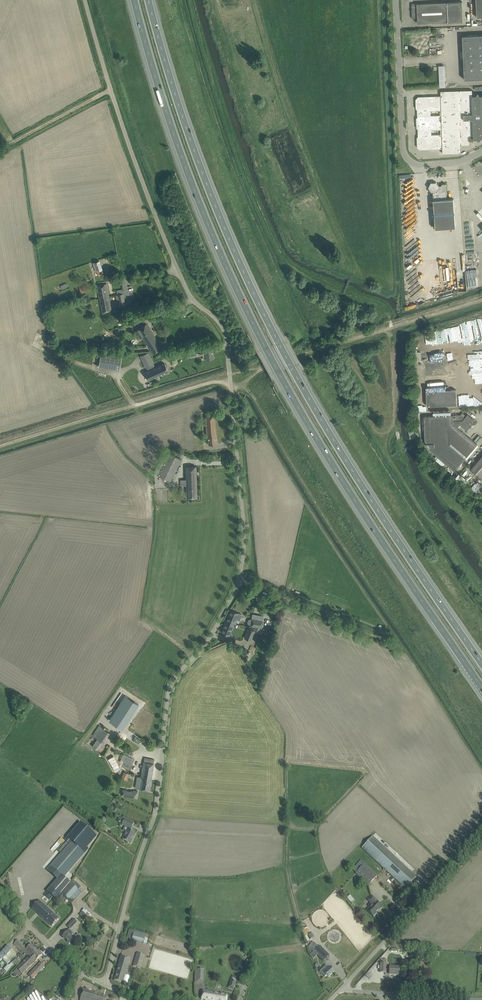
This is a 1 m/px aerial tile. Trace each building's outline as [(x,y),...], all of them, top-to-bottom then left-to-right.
[(423,23),(448,22),(463,21),(462,2),(447,2),(412,4),(412,18),(417,18),(418,23),(423,23)] [(464,74),(465,79),(481,79),(481,35),(462,36),(464,74)] [(429,96),(423,96),(422,98),(418,98),(417,99),(417,101),(416,102),(416,105),(417,106),(417,109),(418,110),(419,117),(418,118),(418,120),(417,122),(417,124),(418,125),(418,128),(419,129),(419,136),(418,137),(418,140),(417,141),(417,143),(418,145),(419,147),(420,148),(423,148),(425,149),(428,149),(430,148),(441,147),(443,149),(443,153),(461,153),(461,145),(469,145),(469,137),(473,136),(474,139),(477,139),(479,140),(481,137),(481,95),(480,95),(478,94),(476,96),(472,96),(472,90),(441,91),(441,96),(440,97),(430,97),(429,96)] [(456,227),(454,204),(454,199),(447,199),(446,184),(442,184),(441,186),(439,186),(436,182),(431,182),(428,187),(432,192),(433,192),(436,229),(456,227)] [(401,219),(409,219),(409,216),(416,216),(416,209),(401,210),(401,219)] [(102,269),(99,260),(92,262),(95,272),(97,271),(98,275),(103,274),(102,269)] [(99,298),(109,297),(106,283),(97,285),(99,298)] [(117,295),(115,296),(116,299),(118,299),(119,305),(125,304),(123,293),(117,294),(117,295)] [(112,310),(110,301),(109,297),(99,298),(102,315),(107,314),(106,311),(112,310)] [(131,323),(134,322),(151,316),(149,309),(125,317),(127,324),(131,323)] [(462,354),(481,352),(481,351),(481,347),(481,317),(458,320),(460,333),(461,333),(462,336),(460,336),(462,354)] [(150,349),(154,354),(162,349),(146,324),(135,331),(140,338),(142,337),(148,346),(149,345),(151,348),(150,349)] [(113,337),(108,341),(112,346),(117,343),(113,337)] [(205,351),(200,352),(201,355),(203,355),(203,359),(206,359),(213,358),(212,350),(205,351)] [(145,367),(154,363),(149,352),(140,356),(145,367)] [(99,366),(120,370),(122,357),(101,354),(99,366)] [(59,370),(62,366),(55,360),(51,364),(59,370)] [(165,363),(145,372),(148,380),(168,371),(165,363)] [(427,406),(457,405),(456,390),(426,391),(427,406)] [(473,423),(471,422),(473,419),(468,414),(465,417),(461,414),(424,416),(425,431),(423,431),(424,435),(425,435),(425,441),(431,451),(455,471),(477,444),(458,427),(460,424),(467,430),(473,423)] [(216,444),(214,416),(206,416),(207,424),(206,425),(207,437),(208,437),(208,444),(216,444)] [(168,455),(157,475),(170,482),(182,459),(169,453),(168,455)] [(472,468),(481,477),(481,457),(472,468)] [(196,466),(186,467),(186,479),(180,480),(180,485),(186,485),(187,498),(197,497),(196,466)] [(471,488),(480,496),(481,494),(481,485),(477,481),(471,488)] [(274,606),(273,610),(279,612),(281,605),(276,604),(276,607),(274,606)] [(230,610),(226,620),(234,623),(235,623),(237,618),(240,619),(242,614),(238,613),(230,610)] [(255,627),(260,628),(262,628),(263,620),(252,618),(252,619),(250,619),(249,619),(248,620),(248,623),(248,624),(249,625),(250,625),(250,626),(255,627)] [(229,635),(234,623),(226,620),(221,632),(229,635)] [(250,641),(255,631),(247,628),(243,638),(250,641)] [(138,705),(139,704),(125,696),(109,721),(119,727),(135,702),(138,705)] [(107,730),(100,725),(93,736),(97,739),(92,746),(97,750),(103,742),(104,743),(110,733),(109,732),(110,731),(108,729),(107,730)] [(154,763),(155,759),(144,757),(141,777),(137,776),(135,788),(138,788),(139,789),(150,790),(154,763)] [(124,771),(121,778),(127,780),(130,774),(124,771)] [(125,790),(124,796),(137,798),(138,790),(133,790),(133,791),(125,790)] [(134,823),(129,821),(125,819),(122,825),(125,826),(123,830),(126,831),(123,839),(126,841),(131,843),(136,833),(130,830),(134,823)] [(47,892),(44,895),(50,900),(52,897),(56,900),(58,902),(63,896),(61,894),(66,888),(70,883),(64,877),(85,853),(88,849),(87,847),(96,836),(81,822),(65,840),(70,844),(51,866),(61,875),(57,879),(47,892)] [(49,847),(52,850),(63,838),(60,835),(49,847)] [(362,848),(383,868),(401,885),(405,888),(416,876),(373,836),(362,848)] [(353,869),(368,885),(378,875),(365,863),(362,866),(358,863),(353,869)] [(67,888),(61,894),(63,896),(71,904),(82,892),(71,883),(67,888)] [(369,907),(366,910),(369,913),(373,916),(382,907),(376,902),(378,901),(374,897),(372,895),(368,900),(370,903),(372,904),(369,907)] [(52,926),(55,923),(59,918),(39,900),(32,908),(52,926)] [(90,924),(95,918),(84,909),(82,911),(87,916),(85,919),(90,924)] [(70,929),(77,922),(74,919),(67,926),(70,929)] [(71,929),(73,931),(81,923),(79,921),(71,929)] [(129,929),(126,939),(131,940),(131,941),(143,944),(143,943),(147,944),(149,935),(129,929)] [(78,934),(75,936),(72,933),(71,934),(68,931),(63,937),(69,943),(75,937),(77,939),(80,935),(78,934)] [(25,948),(26,948),(18,940),(14,943),(20,950),(21,949),(29,958),(30,957),(37,950),(31,944),(26,949),(25,948)] [(324,960),(329,955),(319,945),(314,951),(324,960)] [(2,960),(7,964),(16,954),(8,946),(0,954),(0,962),(2,960)] [(36,960),(38,959),(41,955),(37,950),(30,957),(17,969),(14,972),(18,976),(21,973),(22,974),(37,960),(36,960)] [(141,968),(145,956),(137,953),(134,966),(141,968)] [(114,980),(123,983),(126,972),(128,972),(128,970),(127,970),(130,958),(121,956),(114,980)] [(28,975),(33,979),(45,966),(41,962),(28,975)] [(386,968),(386,963),(381,963),(380,972),(386,973),(386,972),(389,972),(389,975),(399,975),(399,970),(399,968),(389,967),(389,968),(386,968)] [(330,967),(329,966),(327,965),(326,965),(325,966),(320,971),(319,971),(325,977),(327,975),(329,977),(334,971),(330,967)] [(203,984),(203,969),(195,969),(194,984),(203,984)] [(108,997),(83,989),(80,998),(80,999),(107,999),(108,997)] [(227,998),(227,995),(203,990),(201,999),(207,999),(226,999),(227,998)]
